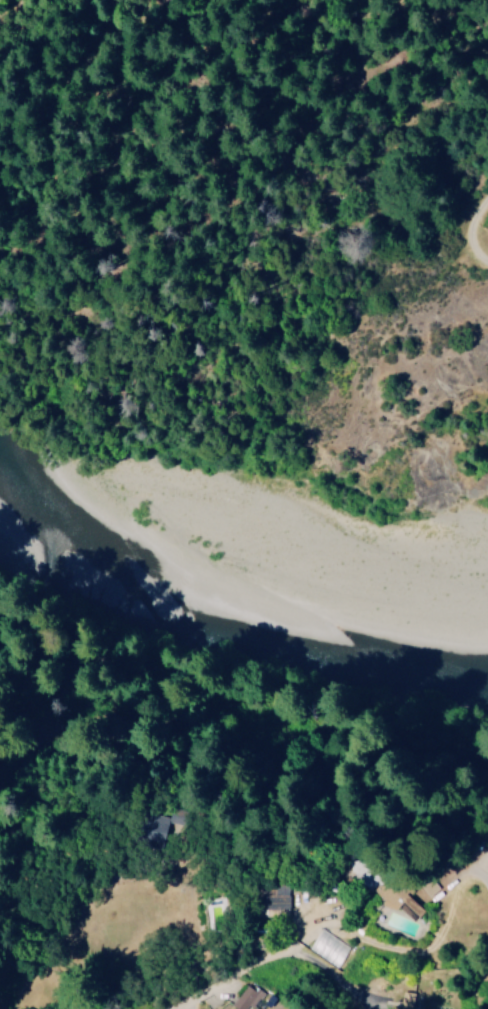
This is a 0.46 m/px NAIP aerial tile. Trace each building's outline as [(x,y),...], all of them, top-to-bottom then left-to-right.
[(385,903),(396,912),(400,907),(420,922),(431,908),(393,879),(387,888),(382,884),(376,892),(387,900),(385,903)] [(268,910),(292,910),(291,885),(267,886),(268,910)] [(238,1008),(255,1008),(265,993),(248,982),(233,1005),(238,1008)]
